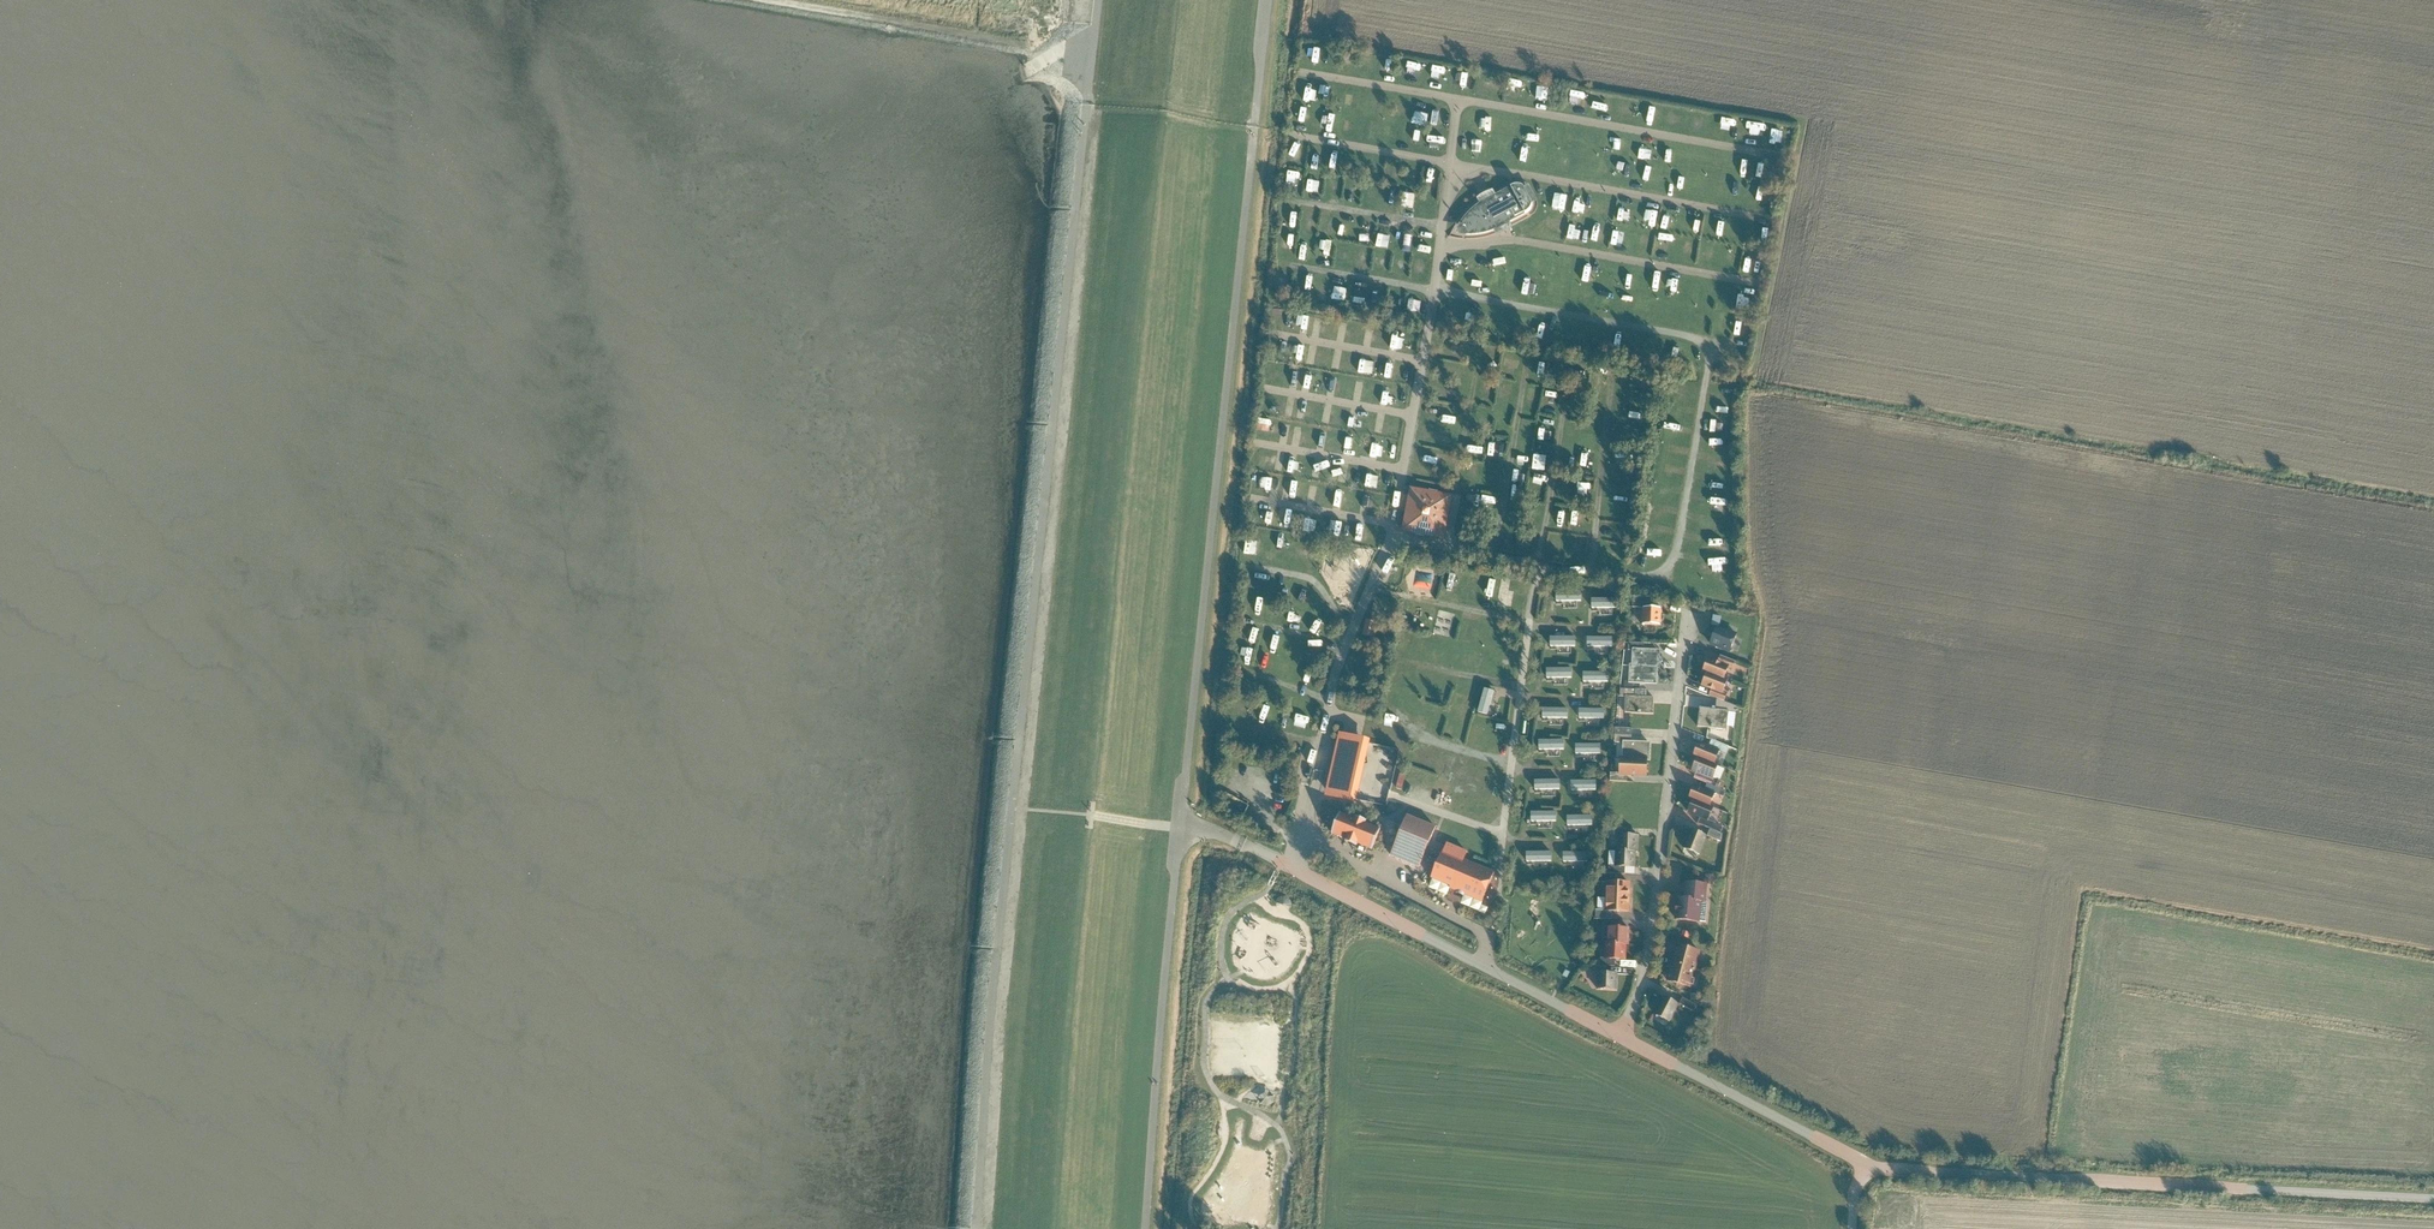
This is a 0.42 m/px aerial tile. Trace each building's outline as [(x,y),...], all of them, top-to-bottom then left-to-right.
[(1383,70),(1396,70),(1396,57),(1384,57),(1383,70)] [(1475,90),(1478,77),(1465,74),(1462,87),(1475,90)] [(1488,76),(1488,90),(1501,90),(1501,76),(1488,76)] [(1521,96),(1522,84),(1510,83),(1508,95),(1521,96)] [(1535,87),(1532,104),(1540,105),(1542,88),(1535,87)] [(1579,108),(1581,92),(1570,91),(1568,107),(1579,108)] [(1620,101),(1619,113),(1633,113),(1634,101),(1620,101)] [(1302,120),(1302,106),(1295,106),(1294,119),(1302,120)] [(1676,108),(1674,120),(1686,122),(1689,111),(1676,108)] [(1707,115),(1703,131),(1711,133),(1715,117),(1707,115)] [(1748,137),(1763,139),(1765,125),(1749,123),(1748,137)] [(1777,139),(1789,141),(1792,128),(1780,126),(1777,139)] [(1568,149),(1571,136),(1564,135),(1561,147),(1568,149)] [(1288,156),(1301,157),(1302,145),(1289,144),(1288,156)] [(1324,166),(1325,151),(1310,151),(1309,166),(1324,166)] [(1556,166),(1570,168),(1571,156),(1558,154),(1556,166)] [(1614,163),(1615,155),(1600,154),(1599,162),(1614,163)] [(1388,159),(1385,176),(1398,179),(1401,162),(1388,159)] [(1649,174),(1651,162),(1637,160),(1636,172),(1649,174)] [(1370,163),(1367,174),(1380,177),(1383,165),(1370,163)] [(1673,171),(1671,182),(1683,184),(1685,172),(1673,171)] [(1306,190),(1321,190),(1321,174),(1307,173),(1306,190)] [(1438,187),(1439,174),(1428,173),(1427,186),(1438,187)] [(1366,187),(1366,201),(1379,201),(1379,188),(1366,187)] [(1533,205),(1524,188),(1519,187),(1510,188),(1479,204),(1470,211),(1464,219),(1460,225),(1457,229),(1455,235),(1459,236),(1467,237),(1477,236),(1485,236),(1493,232),(1526,216),(1531,211),(1533,205)] [(1667,230),(1671,215),(1664,213),(1660,228),(1667,230)] [(1283,215),(1281,227),(1295,229),(1297,216),(1283,215)] [(1324,215),(1321,230),(1334,233),(1337,218),(1324,215)] [(1340,233),(1348,234),(1348,229),(1357,230),(1358,217),(1342,216),(1340,233)] [(1302,230),(1316,231),(1316,218),(1303,217),(1302,230)] [(1718,224),(1724,225),(1725,219),(1707,217),(1705,229),(1717,230),(1718,224)] [(1604,240),(1606,227),(1593,226),(1591,239),(1604,240)] [(1756,231),(1755,240),(1771,241),(1772,232),(1756,231)] [(1281,233),(1279,252),(1296,253),(1297,234),(1281,233)] [(1662,255),(1664,242),(1657,240),(1654,253),(1662,255)] [(1330,260),(1333,246),(1319,243),(1316,257),(1330,260)] [(1366,263),(1370,249),(1358,246),(1354,260),(1366,263)] [(1749,251),(1749,263),(1764,263),(1764,251),(1749,251)] [(1451,276),(1464,276),(1464,264),(1452,264),(1451,276)] [(1276,283),(1289,284),(1290,272),(1276,272),(1276,283)] [(1508,272),(1506,289),(1518,290),(1520,273),(1508,272)] [(1604,273),(1604,286),(1611,286),(1612,274),(1604,273)] [(1311,291),(1310,295),(1319,297),(1320,290),(1327,291),(1329,278),(1304,275),(1302,290),(1311,291)] [(1561,293),(1561,281),(1547,281),(1546,293),(1561,293)] [(1332,299),(1344,300),(1345,285),(1333,284),(1332,299)] [(1427,311),(1429,300),(1419,297),(1416,308),(1427,311)] [(1466,307),(1466,322),(1474,323),(1474,308),(1466,307)] [(1511,333),(1513,319),(1501,318),(1499,331),(1511,333)] [(1583,341),(1587,328),(1579,326),(1575,339),(1583,341)] [(1542,327),(1540,339),(1553,341),(1555,330),(1542,327)] [(1485,363),(1498,367),(1500,356),(1488,353),(1485,363)] [(1448,375),(1463,376),(1464,364),(1449,363),(1448,375)] [(1351,379),(1347,392),(1361,396),(1364,382),(1351,379)] [(1376,396),(1390,400),(1393,387),(1379,384),(1376,396)] [(1541,400),(1542,387),(1529,387),(1529,400),(1541,400)] [(1494,403),(1496,392),(1486,389),(1483,401),(1494,403)] [(1721,398),(1721,410),(1732,411),(1732,399),(1721,398)] [(1374,417),(1389,420),(1392,407),(1377,404),(1374,417)] [(1320,420),(1319,431),(1330,432),(1331,421),(1320,420)] [(1257,427),(1254,440),(1266,444),(1270,431),(1257,427)] [(1432,429),(1431,442),(1448,442),(1448,430),(1432,429)] [(1294,447),(1295,432),(1282,430),(1280,445),(1294,447)] [(1377,442),(1391,444),(1394,433),(1379,430),(1377,442)] [(1494,449),(1505,450),(1507,440),(1496,438),(1494,449)] [(1364,459),(1377,462),(1380,449),(1367,446),(1364,459)] [(1442,463),(1442,451),(1427,451),(1427,463),(1442,463)] [(1584,470),(1597,471),(1598,456),(1584,456),(1584,470)] [(1717,460),(1717,471),(1731,471),(1732,461),(1717,460)] [(1622,481),(1624,468),(1609,467),(1608,480),(1622,481)] [(1517,469),(1512,489),(1524,491),(1528,472),(1517,469)] [(1494,484),(1501,485),(1503,471),(1496,470),(1494,484)] [(1544,491),(1544,478),(1531,478),(1530,490),(1544,491)] [(1590,483),(1579,484),(1580,494),(1590,493),(1590,483)] [(1312,499),(1314,486),(1306,485),(1304,498),(1312,499)] [(1450,497),(1413,489),(1405,529),(1442,536),(1450,497)] [(1631,518),(1632,507),(1621,506),(1620,517),(1631,518)] [(1275,507),(1272,522),(1289,525),(1292,509),(1275,507)] [(1603,536),(1618,538),(1620,524),(1606,522),(1603,536)] [(1265,546),(1267,535),(1255,533),(1253,543),(1265,546)] [(1717,549),(1718,536),(1701,536),(1701,548),(1717,549)] [(1268,549),(1281,554),(1285,544),(1272,539),(1268,549)] [(1291,545),(1290,559),(1303,560),(1304,546),(1291,545)] [(1584,590),(1556,590),(1556,601),(1584,601),(1584,590)] [(1294,591),(1292,602),(1305,603),(1307,592),(1294,591)] [(1614,596),(1591,597),(1591,608),(1614,607),(1614,596)] [(1263,612),(1275,616),(1278,606),(1266,603),(1263,612)] [(1665,607),(1649,606),(1648,624),(1664,625),(1665,607)] [(1445,635),(1450,610),(1437,607),(1432,633),(1445,635)] [(1318,615),(1314,627),(1326,631),(1330,619),(1318,615)] [(1380,624),(1367,622),(1365,637),(1378,639),(1380,624)] [(1716,625),(1709,643),(1732,651),(1739,633),(1716,625)] [(1578,635),(1549,635),(1550,646),(1578,646),(1578,635)] [(1615,636),(1587,636),(1587,647),(1615,647),(1615,636)] [(1632,638),(1632,654),(1664,655),(1664,639),(1632,638)] [(1712,648),(1707,662),(1729,670),(1735,657),(1712,648)] [(1257,667),(1267,669),(1271,654),(1261,651),(1257,667)] [(1629,655),(1629,671),(1661,672),(1661,655),(1629,655)] [(1293,674),(1296,661),(1289,659),(1286,672),(1293,674)] [(1710,663),(1705,676),(1727,685),(1732,672),(1710,663)] [(1574,667),(1546,667),(1546,678),(1575,677),(1574,667)] [(1612,671),(1583,671),(1583,682),(1612,681),(1612,671)] [(1626,686),(1625,703),(1657,704),(1658,687),(1626,686)] [(1485,687),(1478,710),(1489,714),(1495,690),(1485,687)] [(1733,702),(1702,696),(1698,714),(1730,720),(1733,702)] [(1234,712),(1247,716),(1252,701),(1239,697),(1234,712)] [(1571,706),(1542,707),(1542,718),(1571,717),(1571,706)] [(1607,707),(1578,707),(1579,718),(1607,718),(1607,707)] [(1702,734),(1697,748),(1719,756),(1725,743),(1702,734)] [(1416,749),(1421,751),(1424,744),(1410,739),(1405,752),(1413,755),(1416,749)] [(1566,739),(1538,739),(1538,750),(1567,749),(1566,739)] [(1621,739),(1621,756),(1653,757),(1654,740),(1621,739)] [(1604,742),(1575,743),(1575,754),(1604,753),(1604,742)] [(1700,749),(1695,763),(1717,771),(1722,758),(1700,749)] [(1618,756),(1618,773),(1650,774),(1650,757),(1618,756)] [(1348,795),(1356,766),(1332,759),(1324,788),(1348,795)] [(1403,788),(1407,774),(1401,772),(1396,786),(1403,788)] [(1698,777),(1693,790),(1715,799),(1720,786),(1698,777)] [(1379,788),(1381,781),(1369,778),(1367,785),(1379,788)] [(1562,778),(1534,779),(1534,789),(1562,789),(1562,778)] [(1599,779),(1571,779),(1571,790),(1599,790),(1599,779)] [(1696,792),(1690,805),(1713,814),(1718,801),(1696,792)] [(1373,849),(1383,827),(1341,810),(1330,833),(1373,849)] [(1418,864),(1434,821),(1405,810),(1389,853),(1418,864)] [(1558,810),(1530,810),(1530,821),(1558,821),(1558,810)] [(1595,814),(1567,814),(1567,825),(1595,825),(1595,814)] [(1702,848),(1708,829),(1691,823),(1684,842),(1702,848)] [(1709,828),(1708,835),(1721,837),(1722,831),(1709,828)] [(1640,835),(1614,832),(1613,846),(1638,849),(1640,835)] [(1448,846),(1433,882),(1486,904),(1498,874),(1466,860),(1469,854),(1448,846)] [(1637,863),(1638,849),(1613,846),(1612,861),(1637,863)] [(1554,850),(1526,850),(1526,861),(1554,861),(1554,850)] [(1590,850),(1562,851),(1562,862),(1590,861),(1590,850)] [(1690,876),(1688,895),(1710,897),(1712,877),(1690,876)] [(1633,884),(1611,883),(1610,895),(1633,896),(1633,884)] [(1280,896),(1277,904),(1289,910),(1295,902),(1293,898),(1288,895),(1280,896)] [(1632,910),(1633,896),(1610,895),(1610,910),(1632,910)] [(1682,895),(1681,915),(1703,917),(1704,897),(1682,895)] [(1632,941),(1632,925),(1610,924),(1610,940),(1632,941)] [(1628,957),(1628,941),(1606,941),(1605,957),(1628,957)] [(1694,986),(1704,948),(1683,942),(1673,980),(1694,986)] [(1596,989),(1619,990),(1619,972),(1597,971),(1596,989)] [(1685,996),(1681,1002),(1696,1010),(1700,1004),(1685,996)] [(1673,1021),(1682,1004),(1667,997),(1659,1015),(1673,1021)]
